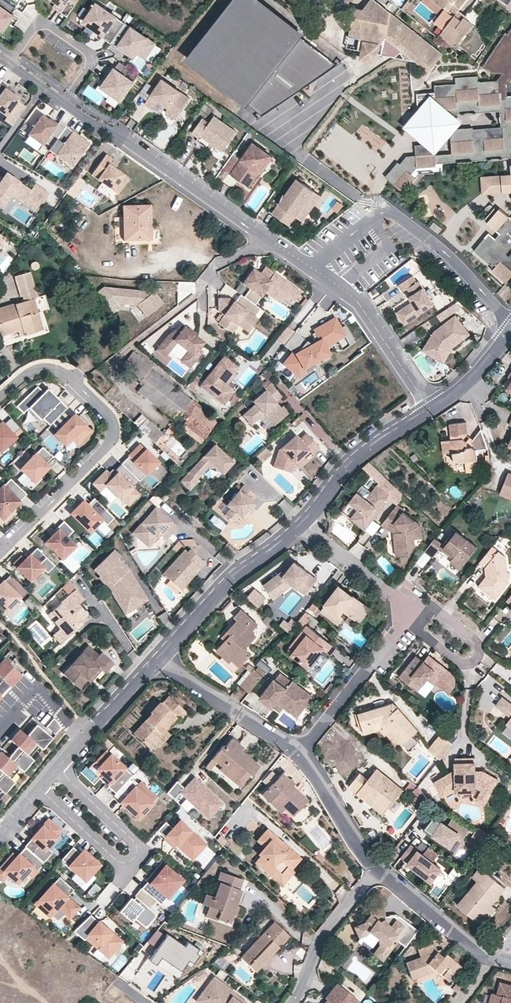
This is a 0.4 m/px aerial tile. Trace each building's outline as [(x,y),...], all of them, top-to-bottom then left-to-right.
[(16,8),(5,0),(0,0),(0,28),(3,30),(13,15),(11,14),(16,8)] [(79,0),(53,0),(56,2),(54,4),(62,9),(60,12),(67,16),(79,0)] [(299,31),(258,0),(237,0),(234,4),(192,57),(244,98),(245,99),(244,101),(263,116),(278,106),(280,103),(281,102),(282,99),(281,97),(280,95),(294,85),(303,89),(338,65),(310,43),(298,33),(299,31)] [(396,46),(406,59),(410,60),(414,61),(415,61),(429,72),(434,66),(443,54),(407,26),(374,0),(369,0),(362,9),(352,8),(350,23),(361,25),(358,47),(363,48),(362,51),(377,54),(377,51),(383,52),(388,51),(396,46)] [(443,9),(433,21),(443,29),(457,10),(466,0),(431,0),(443,9)] [(111,43),(125,22),(97,3),(84,21),(97,30),(103,35),(102,37),(111,43)] [(466,17),(457,10),(443,29),(459,40),(460,41),(472,25),(465,19),(466,17)] [(155,43),(125,22),(111,43),(118,48),(119,46),(134,56),(137,52),(145,58),(155,43)] [(350,23),(349,27),(345,47),(357,50),(358,47),(361,25),(350,23)] [(454,46),(459,40),(443,29),(439,35),(454,46)] [(508,32),(487,64),(490,67),(494,68),(496,69),(505,69),(506,69),(509,70),(509,71),(510,71),(510,35),(508,32)] [(134,56),(119,46),(118,48),(133,58),(134,56)] [(386,53),(383,55),(394,57),(406,59),(396,46),(388,51),(386,53)] [(362,51),(360,58),(375,61),(377,54),(362,51)] [(121,101),(140,76),(121,62),(114,72),(111,76),(108,74),(99,86),(110,93),(121,101)] [(462,106),(462,102),(480,100),(480,105),(499,104),(499,99),(497,79),(478,80),(478,74),(455,76),(455,83),(434,84),(435,95),(429,96),(419,97),(417,97),(418,109),(442,108),(447,107),(462,106)] [(11,92),(5,88),(6,86),(8,84),(1,79),(0,81),(0,112),(6,116),(19,99),(11,92)] [(191,99),(164,80),(146,104),(153,109),(159,101),(170,109),(167,113),(176,120),(191,99)] [(303,89),(294,85),(280,95),(281,97),(282,99),(281,102),(280,103),(278,106),(300,91),(303,89)] [(121,101),(110,93),(105,101),(116,109),(121,101)] [(510,150),(510,95),(509,95),(509,98),(510,121),(507,125),(502,126),(496,126),(473,128),(472,126),(459,127),(453,128),(454,133),(455,152),(475,151),(475,148),(486,147),(486,150),(509,148),(510,150)] [(480,105),(480,100),(462,102),(462,106),(447,107),(442,108),(443,114),(454,113),(480,111),(501,110),(502,126),(507,125),(510,121),(509,98),(499,99),(499,104),(480,105)] [(51,146),(66,126),(59,121),(57,123),(56,125),(48,119),(42,115),(27,134),(42,145),(45,142),(51,146)] [(238,132),(215,116),(210,123),(204,119),(193,133),(200,138),(202,136),(224,152),(238,132)] [(73,168),(90,144),(66,126),(51,146),(48,150),(73,168)] [(416,155),(407,155),(401,163),(398,162),(386,176),(391,180),(405,192),(418,178),(417,177),(412,173),(418,166),(436,165),(437,162),(436,153),(436,143),(425,144),(416,144),(416,155)] [(234,175),(236,171),(254,183),(261,173),(264,169),(266,171),(275,159),(255,144),(243,162),(235,156),(226,169),(234,175)] [(475,148),(475,151),(455,152),(436,153),(437,162),(444,162),(483,159),(510,157),(510,150),(509,148),(486,150),(486,147),(475,148)] [(130,178),(116,168),(111,164),(112,162),(114,159),(107,154),(93,175),(114,190),(120,183),(125,186),(130,178)] [(417,177),(421,172),(428,172),(444,171),(444,162),(437,162),(436,165),(418,166),(412,173),(417,177)] [(2,208),(10,195),(36,212),(49,192),(34,182),(30,187),(6,170),(2,176),(0,175),(0,207),(2,208)] [(254,183),(236,171),(234,175),(233,175),(251,188),(254,183)] [(482,177),(483,194),(510,192),(510,175),(482,177)] [(315,192),(298,179),(282,202),(306,219),(311,213),(304,208),(315,192)] [(119,194),(125,186),(120,183),(114,190),(119,194)] [(61,201),(68,192),(58,185),(52,194),(61,201)] [(322,196),(315,192),(304,208),(311,213),(322,196)] [(306,219),(282,202),(273,214),(282,220),(288,211),(297,218),(304,222),(306,219)] [(145,207),(123,207),(123,242),(152,242),(151,211),(151,206),(145,207)] [(500,208),(487,223),(499,233),(496,238),(489,232),(474,250),(476,252),(495,268),(493,270),(507,283),(510,278),(510,217),(500,208)] [(297,218),(288,211),(282,220),(291,226),(297,218)] [(434,222),(431,227),(438,233),(442,228),(434,222)] [(269,280),(274,273),(266,267),(261,275),(269,280)] [(301,292),(274,273),(269,280),(261,275),(254,269),(243,284),(250,289),(261,297),(265,292),(273,298),(277,293),(284,298),(293,304),(301,292)] [(435,303),(419,280),(418,281),(414,275),(400,284),(404,290),(409,287),(413,294),(410,296),(414,301),(402,309),(410,321),(422,313),(421,312),(435,303)] [(426,287),(430,296),(437,292),(433,284),(426,287)] [(165,302),(156,290),(150,294),(147,289),(104,285),(96,292),(113,311),(121,305),(119,302),(139,304),(148,315),(165,302)] [(261,297),(250,289),(244,297),(255,305),(261,297)] [(284,298),(277,293),(273,298),(281,303),(284,298)] [(244,297),(240,294),(234,303),(253,317),(260,308),(255,305),(244,297)] [(18,329),(23,328),(25,334),(37,331),(31,314),(38,311),(35,297),(0,308),(0,335),(18,329)] [(234,303),(232,301),(229,299),(219,298),(218,311),(224,315),(219,324),(224,327),(230,319),(236,323),(249,332),(251,329),(258,320),(253,317),(234,303)] [(460,309),(454,303),(449,307),(453,313),(460,309)] [(410,321),(402,309),(398,311),(406,324),(410,321)] [(38,311),(31,314),(37,331),(44,328),(38,311)] [(471,334),(456,315),(432,334),(422,350),(437,360),(445,347),(450,350),(471,334)] [(324,345),(336,337),(335,335),(341,331),(343,333),(350,343),(355,340),(345,323),(340,326),(334,317),(314,330),(315,332),(312,334),(315,338),(313,339),(314,340),(315,342),(311,344),(310,343),(310,342),(296,331),(285,345),(294,352),(284,364),(300,376),(306,369),(304,366),(313,360),(314,362),(329,352),(324,345)] [(236,323),(230,319),(224,327),(231,332),(236,323)] [(184,324),(167,337),(161,345),(170,351),(178,341),(190,350),(182,360),(191,367),(204,350),(201,348),(206,341),(197,334),(190,329),(184,324)] [(285,345),(296,331),(288,325),(277,338),(285,345)] [(1,336),(3,342),(19,338),(17,332),(1,336)] [(170,351),(161,345),(158,348),(167,355),(170,351)] [(450,350),(445,347),(437,360),(442,363),(450,350)] [(193,399),(175,385),(152,367),(154,365),(134,350),(122,367),(140,381),(139,383),(142,385),(138,391),(172,417),(178,409),(182,413),(190,403),(193,399)] [(238,367),(224,356),(200,386),(223,404),(234,391),(225,383),(238,367)] [(308,372),(317,366),(314,362),(313,360),(304,366),(306,369),(308,372)] [(282,394),(270,380),(263,386),(265,388),(252,399),(255,402),(242,413),(251,422),(263,412),(273,423),(289,410),(283,403),(280,405),(280,404),(277,406),(273,403),(276,400),(275,399),(282,394)] [(289,388),(294,394),(299,390),(293,384),(289,388)] [(65,411),(68,407),(49,388),(45,392),(38,386),(18,406),(25,413),(30,408),(42,420),(44,419),(51,425),(52,423),(65,411)] [(217,421),(201,411),(205,406),(195,397),(193,399),(190,403),(182,413),(185,415),(183,417),(187,420),(185,423),(205,439),(213,427),(217,421)] [(92,431),(86,425),(89,423),(81,415),(78,417),(76,415),(72,419),(65,411),(52,423),(60,431),(56,435),(65,443),(72,437),(79,443),(92,431)] [(163,433),(142,413),(134,422),(156,443),(163,436),(162,435),(163,433)] [(21,427),(12,417),(2,426),(0,425),(0,450),(1,451),(16,437),(13,434),(21,427)] [(480,425),(472,436),(465,439),(462,437),(466,431),(464,419),(447,421),(449,437),(445,437),(447,451),(452,451),(452,456),(457,460),(476,457),(475,447),(487,445),(480,425)] [(201,443),(205,439),(185,423),(181,428),(201,443)] [(319,445),(306,431),(299,437),(295,433),(278,448),(272,464),(290,470),(293,461),(293,460),(302,453),(308,448),(311,452),(319,445)] [(72,439),(65,445),(70,451),(77,445),(72,439)] [(232,460),(213,443),(179,480),(188,489),(196,481),(195,477),(206,465),(214,466),(218,470),(222,464),(225,467),(232,460)] [(159,462),(141,444),(132,454),(133,455),(131,458),(130,456),(123,464),(140,481),(159,462)] [(54,456),(44,447),(22,469),(35,482),(50,467),(47,464),(54,456)] [(307,459),(302,453),(293,460),(293,461),(298,466),(307,459)] [(477,468),(476,457),(457,460),(459,470),(477,468)] [(390,497),(398,504),(405,495),(369,461),(363,467),(381,484),(379,486),(391,496),(390,497)] [(140,481),(123,464),(111,475),(107,471),(95,483),(102,490),(108,485),(122,499),(124,497),(130,504),(139,494),(133,488),(140,481)] [(508,471),(500,492),(510,496),(510,473),(508,471)] [(28,494),(11,478),(0,490),(0,515),(4,519),(28,494)] [(253,493),(242,483),(224,503),(228,506),(223,513),(231,520),(237,514),(239,515),(244,509),(246,511),(251,505),(253,503),(248,499),(253,493)] [(373,494),(368,500),(360,493),(352,502),(361,509),(353,519),(368,530),(375,521),(388,504),(386,502),(390,497),(391,496),(379,486),(373,494)] [(364,487),(360,493),(368,500),(373,494),(364,487)] [(159,495),(154,491),(148,496),(154,501),(159,495)] [(89,505),(96,498),(94,496),(87,503),(89,505)] [(114,516),(96,498),(89,505),(87,503),(83,499),(71,512),(89,530),(101,519),(106,524),(114,516)] [(130,514),(138,522),(154,504),(146,498),(130,514)] [(278,506),(287,513),(292,507),(283,499),(278,506)] [(138,522),(131,530),(148,544),(159,531),(165,537),(176,524),(154,504),(138,522)] [(421,525),(404,511),(405,509),(398,504),(383,523),(393,531),(395,555),(408,554),(415,546),(414,538),(422,538),(421,525)] [(77,545),(69,537),(75,531),(65,521),(58,528),(60,530),(54,536),(48,542),(64,558),(77,545)] [(375,521),(368,530),(374,535),(381,526),(375,521)] [(477,545),(454,528),(442,543),(434,537),(427,547),(424,550),(431,555),(433,556),(440,547),(453,557),(450,560),(460,568),(477,545)] [(158,549),(166,539),(160,534),(152,544),(158,549)] [(509,581),(505,555),(492,545),(489,550),(479,562),(485,567),(486,576),(479,585),(496,597),(509,581)] [(56,566),(38,548),(27,559),(23,556),(15,564),(32,581),(44,569),(48,573),(56,566)] [(205,562),(190,548),(188,551),(185,549),(163,573),(170,579),(173,575),(184,585),(197,571),(193,568),(196,564),(199,568),(205,562)] [(127,568),(116,558),(119,556),(112,549),(93,569),(99,575),(98,577),(106,587),(112,597),(117,594),(128,611),(146,599),(127,568)] [(431,555),(424,550),(416,560),(423,565),(431,555)] [(318,578),(295,561),(265,584),(272,594),(290,580),(294,583),(307,593),(318,578)] [(11,575),(2,584),(0,582),(0,604),(7,610),(20,597),(22,599),(29,592),(11,575)] [(184,585),(173,575),(170,579),(181,589),(184,585)] [(73,585),(67,579),(61,585),(67,591),(73,585)] [(294,583),(290,580),(272,594),(275,598),(294,583)] [(352,596),(339,586),(328,600),(331,601),(328,604),(326,602),(321,609),(339,623),(344,616),(339,612),(342,609),(359,621),(370,607),(354,594),(352,596)] [(88,614),(78,603),(84,598),(76,589),(52,610),(58,617),(54,621),(59,626),(59,629),(53,634),(60,642),(76,629),(74,626),(80,620),(88,614)] [(128,611),(117,594),(112,597),(123,614),(128,611)] [(229,630),(232,632),(225,641),(216,650),(229,662),(231,659),(239,667),(251,654),(245,648),(256,636),(251,631),(257,624),(241,608),(235,617),(238,619),(229,630)] [(58,617),(52,610),(48,614),(54,621),(58,617)] [(303,626),(309,618),(304,614),(297,622),(303,626)] [(83,623),(80,620),(74,626),(76,629),(83,623)] [(302,631),(307,635),(294,650),(292,653),(308,665),(322,647),(330,653),(336,646),(319,633),(317,636),(314,634),(317,631),(307,624),(302,631)] [(229,630),(228,629),(222,637),(225,641),(232,632),(229,630)] [(307,635),(302,631),(297,637),(289,647),(294,650),(307,635)] [(85,679),(91,673),(94,676),(100,670),(103,672),(112,662),(99,651),(95,654),(86,645),(69,664),(74,668),(66,677),(77,688),(85,679)] [(435,685),(437,683),(441,678),(453,689),(455,687),(456,683),(456,680),(455,677),(452,673),(448,670),(429,655),(424,661),(417,655),(399,676),(418,691),(428,678),(435,685)] [(5,659),(0,664),(0,676),(10,686),(21,674),(5,659)] [(61,673),(66,677),(74,668),(69,664),(61,673)] [(240,685),(249,692),(266,672),(259,666),(255,670),(254,669),(240,685)] [(313,695),(292,679),(291,680),(281,671),(276,678),(274,677),(270,683),(260,696),(272,706),(274,704),(282,709),(285,706),(293,712),(299,703),(304,707),(313,695)] [(85,679),(89,682),(94,676),(91,673),(85,679)] [(0,676),(0,696),(10,686),(0,676)] [(453,689),(441,678),(437,683),(449,693),(453,689)] [(158,747),(170,734),(165,729),(176,717),(180,720),(186,712),(168,696),(161,703),(159,702),(150,712),(150,713),(133,733),(149,748),(154,743),(158,747)] [(502,696),(495,705),(510,717),(505,724),(510,728),(510,703),(502,696)] [(297,715),(304,707),(299,703),(293,712),(297,715)] [(363,727),(382,722),(390,730),(402,744),(418,729),(398,707),(395,709),(390,708),(389,703),(358,713),(363,727)] [(280,712),(282,709),(274,704),(272,706),(280,712)] [(54,718),(43,731),(52,739),(62,727),(54,718)] [(390,730),(382,722),(363,727),(365,734),(380,729),(385,735),(390,730)] [(36,725),(26,736),(38,746),(42,750),(52,739),(43,731),(36,725)] [(20,731),(11,741),(17,747),(29,757),(38,746),(26,736),(20,731)] [(222,766),(219,768),(240,785),(250,774),(251,774),(258,765),(241,750),(243,748),(232,739),(225,746),(223,745),(213,758),(217,761),(222,766)] [(29,757),(17,747),(7,758),(19,769),(23,772),(33,760),(29,757)] [(108,786),(116,793),(131,777),(133,775),(107,751),(97,762),(101,766),(106,770),(103,773),(100,776),(107,782),(109,780),(111,782),(109,784),(108,786)] [(7,758),(1,752),(0,753),(0,771),(11,780),(19,769),(7,758)] [(475,771),(475,757),(456,757),(455,770),(452,771),(435,782),(444,796),(452,790),(452,787),(456,787),(455,791),(456,791),(476,791),(476,787),(477,787),(482,790),(490,794),(498,779),(483,770),(475,771)] [(210,770),(217,761),(213,758),(206,767),(210,770)] [(365,799),(368,795),(387,810),(403,789),(377,768),(368,779),(360,772),(349,787),(365,799)] [(0,771),(0,790),(1,791),(5,794),(14,783),(11,780),(0,771)] [(289,819),(307,800),(292,786),(293,783),(282,772),(276,779),(267,788),(261,795),(289,819)] [(276,779),(269,773),(261,783),(267,788),(276,779)] [(157,798),(140,782),(138,784),(131,777),(116,793),(114,795),(139,819),(157,798)] [(222,801),(194,777),(184,788),(176,781),(166,793),(174,800),(181,792),(210,816),(222,801)] [(428,800),(419,786),(416,790),(418,792),(428,800)] [(490,794),(482,790),(477,799),(485,804),(490,794)] [(428,800),(418,792),(417,793),(426,801),(430,803),(428,800)] [(426,801),(417,793),(412,799),(425,809),(429,805),(430,803),(426,801)] [(383,815),(387,810),(368,795),(365,799),(383,815)] [(470,830),(452,817),(446,826),(433,817),(424,829),(434,835),(433,836),(450,847),(456,839),(462,843),(470,830)] [(29,850),(43,863),(53,852),(47,848),(56,837),(55,836),(60,830),(49,819),(42,827),(40,825),(32,833),(35,835),(25,846),(26,847),(29,850)] [(206,844),(181,821),(173,828),(166,822),(157,831),(165,838),(168,835),(178,845),(193,859),(206,844)] [(266,831),(257,841),(264,847),(258,854),(261,856),(256,862),(271,875),(274,869),(281,874),(287,866),(290,868),(298,859),(266,831)] [(475,833),(468,842),(479,849),(486,840),(475,833)] [(178,845),(168,835),(165,838),(175,847),(178,845)] [(226,842),(220,836),(216,839),(223,845),(226,842)] [(454,854),(462,843),(456,839),(450,847),(433,836),(431,839),(454,854)] [(440,870),(409,845),(401,856),(409,862),(408,863),(415,869),(416,868),(424,874),(423,876),(431,882),(440,870)] [(44,863),(43,863),(29,850),(26,847),(17,857),(15,856),(12,858),(10,857),(0,868),(0,878),(2,880),(8,874),(18,883),(26,873),(32,878),(44,863)] [(87,853),(84,857),(82,855),(73,847),(62,859),(85,880),(100,865),(87,853)] [(178,887),(170,880),(176,874),(163,863),(148,880),(149,881),(142,889),(157,901),(161,905),(168,897),(169,898),(178,887)] [(287,866),(281,874),(274,869),(271,875),(281,883),(293,870),(290,868),(287,866)] [(457,904),(478,921),(492,904),(505,887),(490,875),(479,866),(472,876),(477,880),(457,904)] [(219,881),(221,882),(216,896),(207,894),(204,904),(210,907),(222,911),(219,920),(231,924),(243,891),(241,890),(244,879),(222,872),(219,881)] [(178,887),(183,880),(176,874),(170,880),(178,887)] [(64,895),(71,887),(59,877),(35,904),(50,916),(58,907),(70,917),(79,908),(66,896),(64,895)] [(66,896),(73,889),(71,887),(64,895),(66,896)] [(150,909),(157,901),(142,889),(141,888),(135,896),(136,897),(134,900),(131,903),(128,901),(119,912),(132,922),(135,919),(141,924),(142,922),(148,926),(157,914),(150,909)] [(496,908),(492,904),(478,921),(483,924),(496,908)] [(219,920),(222,911),(210,907),(207,915),(219,920)] [(409,942),(418,930),(398,916),(396,918),(394,916),(385,917),(384,909),(371,910),(371,918),(366,925),(358,928),(356,929),(360,940),(371,935),(379,941),(379,947),(373,955),(382,962),(394,947),(393,943),(397,941),(405,947),(409,942)] [(122,940),(91,915),(74,931),(85,940),(87,938),(110,956),(122,940)] [(290,937),(274,922),(241,957),(256,971),(290,937)] [(158,929),(148,941),(157,947),(154,951),(182,971),(189,960),(194,963),(202,951),(188,941),(185,946),(168,933),(167,935),(158,929)] [(421,931),(419,929),(409,942),(412,944),(421,931)] [(446,953),(443,957),(437,952),(434,944),(418,949),(420,957),(405,963),(412,979),(435,970),(443,976),(448,970),(453,975),(461,966),(446,953)] [(443,976),(449,981),(453,975),(448,970),(443,976)] [(232,996),(235,993),(235,992),(214,976),(206,987),(211,991),(203,1002),(241,1002),(232,996)] [(452,989),(457,993),(464,984),(459,980),(452,989)] [(501,982),(498,994),(493,993),(490,1002),(510,1002),(510,985),(501,982)] [(332,1002),(357,1002),(360,1000),(338,983),(326,999),(328,1000),(332,1002)] [(232,996),(241,1002),(248,1002),(235,993),(232,996)]
